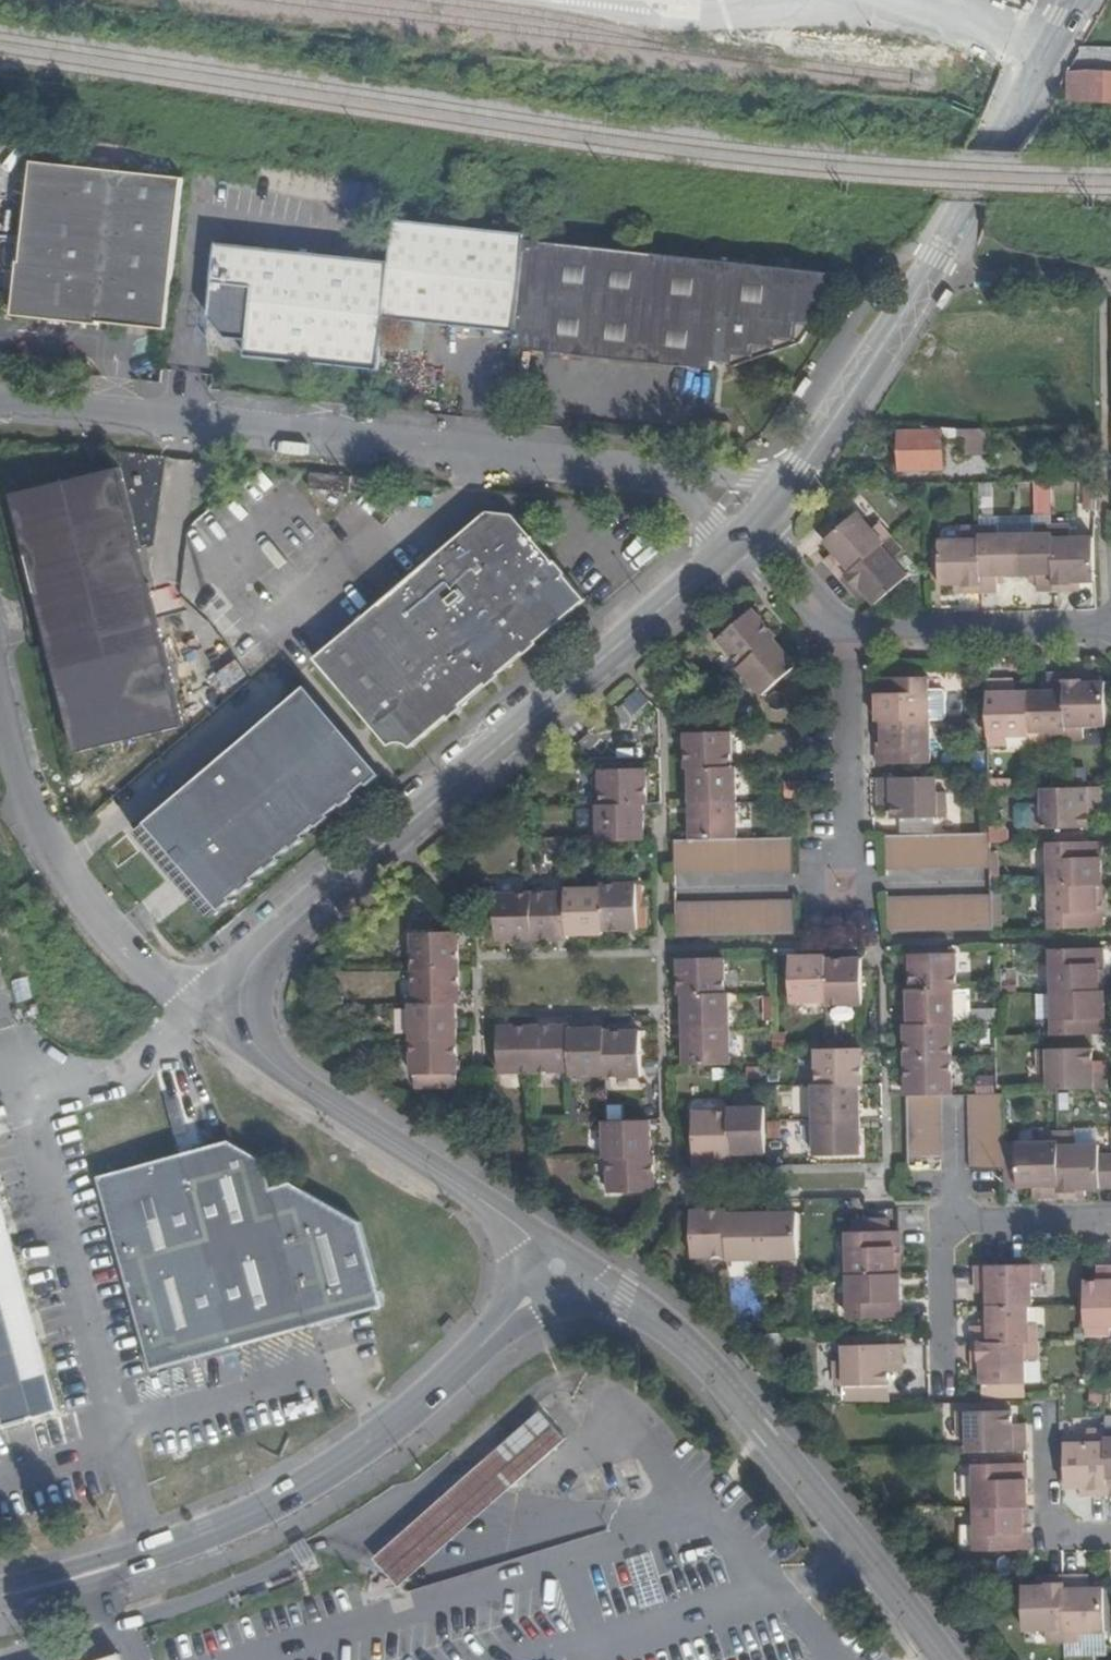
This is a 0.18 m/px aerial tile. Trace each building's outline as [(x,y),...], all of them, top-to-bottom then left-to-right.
[(1092,70),(1091,101),(1110,101),(1110,71),(1092,70)] [(38,162),(31,161),(20,262),(18,261),(12,316),(100,325),(100,322),(167,329),(184,178),(62,164),(64,149),(39,147),(38,162)] [(390,262),(217,243),(209,316),(226,337),(247,339),(245,356),(378,371),(384,317),(516,332),(526,239),(526,234),(395,220),(390,262)] [(842,274),(526,239),(516,332),(514,348),(713,369),(714,361),(731,363),(730,369),(802,342),(814,322),(813,321),(842,274)] [(924,433),(901,433),(901,469),(943,468),(942,440),(966,439),(967,456),(985,455),(985,428),(957,429),(924,426),(924,433)] [(80,752),(188,725),(125,468),(17,494),(80,752)] [(351,477),(311,473),(309,488),(350,493),(351,477)] [(1036,514),(1055,513),(1053,482),(1035,483),(1036,514)] [(489,511),(315,659),(390,746),(395,743),(402,743),(407,744),(412,748),(587,600),(514,514),(489,511)] [(873,530),(857,512),(824,541),(834,552),(840,559),(832,567),(843,580),(892,537),(880,524),(873,530)] [(1035,534),(1017,535),(1017,575),(1030,574),(1037,574),(1038,583),(1038,591),(1054,590),(1053,526),(1035,526),(1035,534)] [(1070,526),(1053,526),(1054,590),(1072,590),(1071,582),(1081,582),(1095,581),(1094,538),(1071,538),(1070,526)] [(963,541),(939,541),(940,585),(954,584),(964,584),(964,592),(981,592),(980,527),(962,528),(963,541)] [(998,527),(980,527),(981,592),(998,592),(998,584),(998,575),(1005,575),(1017,575),(1017,535),(998,535),(998,527)] [(903,550),(892,537),(843,580),(854,593),(860,587),(867,594),(876,605),(909,576),(893,559),(903,550)] [(834,552),(826,560),(832,567),(840,559),(834,552)] [(1081,582),(1071,582),(1072,590),(1081,589),(1081,582)] [(964,584),(954,584),(955,592),(964,592),(964,584)] [(860,587),(854,593),(860,600),(867,594),(860,587)] [(753,609),(718,639),(742,666),(774,639),(776,636),(753,609)] [(742,666),(739,669),(763,696),(797,665),(774,639),(742,666)] [(1041,691),(1029,692),(1030,732),(1048,731),(1048,739),(1066,739),(1065,674),(1048,675),(1048,683),(1049,691),(1041,691)] [(1082,674),(1065,674),(1066,739),(1084,739),(1083,726),(1107,725),(1106,682),(1092,682),(1082,682),(1082,674)] [(1092,674),(1082,674),(1082,682),(1092,682),(1092,674)] [(929,677),(876,678),(877,721),(930,720),(929,677)] [(1005,681),(987,682),(988,719),(989,746),(1007,745),(1007,736),(1030,735),(1030,732),(1029,692),(1014,692),(1005,692),(1005,681)] [(1014,681),(1005,681),(1005,692),(1014,692),(1014,681)] [(312,690),(164,816),(237,901),(385,775),(312,690)] [(930,720),(877,721),(878,737),(883,737),(883,748),(878,748),(878,764),(931,763),(930,720)] [(1048,731),(1030,732),(1030,735),(1030,745),(1048,745),(1048,739),(1048,731)] [(731,732),(686,733),(687,768),(690,768),(732,767),(731,732)] [(732,767),(690,768),(691,803),(737,802),(736,767),(732,767)] [(646,768),(600,769),(601,805),(644,804),(647,804),(646,768)] [(937,777),(879,778),(879,796),(892,795),(893,805),(893,818),(901,818),(901,835),(933,834),(933,818),(947,817),(946,793),(937,793),(937,777)] [(1067,787),(1042,788),(1042,804),(1033,805),(1034,829),(1088,828),(1087,814),(1087,805),(1100,805),(1100,787),(1067,787)] [(892,795),(879,796),(879,805),(893,805),(892,795)] [(737,802),(691,803),(692,839),(738,838),(737,802)] [(601,805),(598,805),(598,841),(601,841),(644,840),(644,804),(601,805)] [(1100,805),(1087,805),(1087,814),(1101,814),(1100,805)] [(901,835),(886,835),(887,868),(991,866),(991,833),(933,834),(901,835)] [(1083,834),(1053,834),(1054,842),(1083,842),(1083,834)] [(794,837),(738,838),(692,839),(674,839),(675,873),(795,870),(794,837)] [(1054,842),(1049,842),(1050,886),(1102,885),(1101,841),(1083,842),(1054,842)] [(637,884),(602,884),(602,888),(603,930),(638,930),(638,928),(638,906),(637,884)] [(1102,885),(1050,886),(1050,929),(1103,928),(1103,911),(1098,912),(1097,901),(1102,901),(1102,885)] [(602,888),(567,889),(567,892),(568,935),(603,934),(603,930),(602,888)] [(567,892),(532,893),(533,939),(568,938),(568,935),(567,892)] [(532,893),(485,894),(486,917),(496,916),(497,940),(533,939),(532,893)] [(888,933),(993,930),(992,897),(887,899),(888,933)] [(795,901),(676,904),(676,937),(796,935),(795,901)] [(646,906),(638,906),(638,928),(646,928),(646,906)] [(438,922),(412,923),(413,969),(459,968),(458,933),(439,933),(438,922)] [(1103,948),(1051,949),(1052,992),(1104,991),(1104,975),(1099,975),(1099,964),(1104,964),(1103,948)] [(957,953),(911,954),(912,990),(954,989),(958,989),(957,953)] [(826,956),(790,957),(791,1002),(827,1002),(826,959),(826,956)] [(725,958),(679,959),(680,995),(683,995),(725,994),(725,958)] [(862,959),(826,959),(827,1002),(827,1005),(863,1004),(862,959)] [(459,968),(413,969),(414,1004),(456,1003),(460,1003),(459,968)] [(912,990),(908,990),(909,1025),(951,1024),(955,1024),(954,989),(912,990)] [(1104,991),(1052,992),(1053,1035),(1105,1034),(1104,991)] [(725,994),(683,995),(684,1030),(730,1029),(729,994),(725,994)] [(414,1004),(410,1004),(411,1039),(457,1038),(456,1003),(414,1004)] [(909,1025),(905,1025),(906,1060),(952,1059),(951,1024),(909,1025)] [(570,1025),(535,1026),(536,1072),(571,1071),(570,1029),(570,1025)] [(535,1026),(499,1027),(500,1073),(536,1072),(535,1026)] [(605,1028),(570,1029),(571,1071),(571,1075),(606,1074),(605,1032),(605,1028)] [(730,1029),(684,1030),(685,1065),(729,1065),(731,1064),(730,1029)] [(640,1031),(605,1032),(606,1074),(606,1078),(641,1077),(640,1031)] [(457,1038),(411,1039),(412,1074),(414,1074),(456,1073),(458,1073),(457,1038)] [(862,1048),(816,1049),(817,1085),(859,1084),(863,1084),(862,1048)] [(1092,1048),(1038,1049),(1039,1074),(1048,1074),(1049,1090),(1107,1089),(1106,1071),(1093,1071),(1093,1062),(1092,1048)] [(952,1059),(906,1060),(907,1096),(940,1095),(953,1095),(952,1059)] [(1106,1062),(1093,1062),(1093,1071),(1106,1071),(1106,1062)] [(456,1073),(414,1074),(415,1088),(456,1087),(456,1073)] [(817,1085),(814,1085),(814,1120),(860,1119),(859,1084),(817,1085)] [(971,1094),(973,1170),(1006,1169),(1006,1144),(1005,1094),(971,1094)] [(942,1170),(940,1095),(907,1096),(908,1171),(942,1170)] [(767,1107),(729,1108),(730,1112),(730,1154),(768,1153),(767,1107)] [(730,1112),(694,1113),(695,1158),(731,1158),(730,1154),(730,1112)] [(860,1119),(814,1120),(815,1156),(861,1155),(860,1119)] [(607,1121),(604,1121),(605,1157),(609,1157),(651,1156),(650,1120),(607,1121)] [(1041,1143),(1017,1143),(1018,1169),(1018,1187),(1033,1187),(1043,1187),(1043,1198),(1060,1198),(1058,1133),(1041,1133),(1041,1143)] [(1076,1133),(1058,1133),(1060,1198),(1077,1197),(1077,1189),(1086,1189),(1100,1189),(1100,1155),(1100,1145),(1076,1145),(1076,1133)] [(263,1160),(228,1141),(97,1176),(151,1371),(384,1307),(360,1222),(290,1183),(272,1187),(263,1160)] [(1017,1143),(1006,1144),(1006,1169),(1018,1169),(1017,1143)] [(1100,1155),(1100,1189),(1110,1188),(1110,1154),(1100,1155)] [(651,1156),(609,1157),(609,1193),(655,1192),(655,1156),(651,1156)] [(1043,1187),(1033,1187),(1033,1198),(1043,1198),(1043,1187)] [(1086,1189),(1077,1189),(1077,1197),(1086,1197),(1086,1189)] [(59,1411),(0,1200),(0,1428),(59,1411)] [(727,1210),(691,1211),(692,1257),(728,1256),(727,1214),(727,1210)] [(762,1213),(727,1214),(728,1256),(728,1260),(763,1259),(762,1213)] [(798,1213),(762,1213),(763,1259),(799,1258),(798,1213)] [(900,1231),(847,1232),(848,1275),(901,1274),(900,1258),(895,1258),(895,1247),(900,1247),(900,1231)] [(1041,1264),(977,1266),(977,1283),(988,1283),(988,1292),(988,1306),(1028,1306),(1032,1305),(1031,1283),(1041,1283),(1041,1264)] [(1084,1281),(1085,1304),(1086,1336),(1110,1335),(1110,1326),(1110,1268),(1107,1268),(1108,1281),(1098,1281),(1084,1281)] [(1107,1268),(1098,1268),(1098,1281),(1108,1281),(1107,1268)] [(901,1274),(848,1275),(849,1318),(902,1317),(901,1274)] [(988,1283),(977,1283),(977,1292),(988,1292),(988,1283)] [(1028,1306),(988,1306),(989,1319),(989,1326),(980,1326),(972,1327),(973,1343),(1037,1342),(1037,1324),(1029,1324),(1028,1306)] [(1037,1342),(973,1343),(973,1361),(981,1360),(981,1370),(982,1384),(1025,1383),(1025,1360),(1038,1359),(1037,1342)] [(902,1344),(844,1345),(844,1362),(835,1362),(836,1386),(843,1386),(843,1402),(890,1401),(889,1372),(889,1362),(903,1362),(902,1344)] [(981,1360),(973,1361),(973,1370),(981,1370),(981,1360)] [(903,1362),(889,1362),(889,1372),(903,1371),(903,1362)] [(467,1525),(510,1486),(565,1438),(540,1410),(485,1458),(443,1495),(421,1515),(373,1557),(398,1586),(456,1535),(467,1525)] [(1012,1411),(958,1412),(959,1436),(968,1436),(968,1452),(1027,1451),(1026,1433),(1013,1434),(1013,1424),(1012,1411)] [(1026,1424),(1013,1424),(1013,1434),(1026,1433),(1026,1424)] [(1088,1443),(1065,1444),(1066,1487),(1080,1487),(1089,1487),(1090,1495),(1107,1495),(1106,1430),(1088,1430),(1088,1443)] [(1027,1463),(974,1464),(975,1508),(1028,1506),(1027,1463)] [(1089,1487),(1080,1487),(1080,1495),(1090,1495),(1089,1487)] [(1028,1506),(975,1508),(976,1551),(1029,1550),(1028,1533),(1023,1533),(1023,1523),(1028,1523),(1028,1506)] [(1037,1586),(1023,1586),(1024,1630),(1047,1630),(1047,1642),(1065,1642),(1063,1577),(1046,1578),(1046,1586),(1037,1586)] [(1080,1577),(1063,1577),(1065,1642),(1082,1642),(1082,1632),(1106,1632),(1105,1588),(1090,1588),(1080,1588),(1080,1577)] [(1090,1577),(1080,1577),(1080,1588),(1090,1588),(1090,1577)] [(1046,1578),(1037,1578),(1037,1586),(1046,1586),(1046,1578)]
